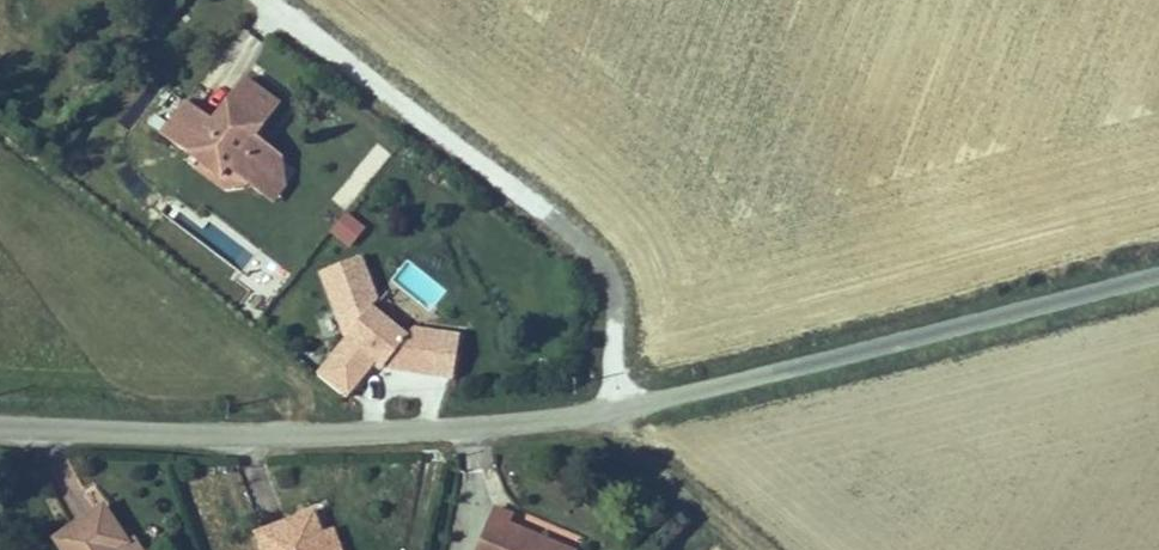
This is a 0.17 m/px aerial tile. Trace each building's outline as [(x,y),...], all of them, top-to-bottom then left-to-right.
[(215,125),(188,105),(164,137),(191,157),(224,180),(235,178),(252,189),(267,198),(279,180),(283,161),(257,145),(249,140),(255,131),(263,137),(283,110),(246,83),(215,125)] [(257,145),(263,137),(255,131),(249,140),(257,145)] [(224,180),(191,157),(187,163),(227,191),(252,189),(235,178),(224,180)] [(279,180),(267,198),(277,204),(288,187),(283,161),(279,180)] [(351,247),(367,224),(345,209),(329,232),(351,247)] [(361,255),(316,272),(345,340),(315,376),(347,399),(368,371),(453,381),(459,334),(411,327),(377,298),(361,255)] [(259,321),(284,279),(268,270),(244,311),(259,321)] [(511,530),(515,518),(495,510),(479,549),(563,549),(511,530)] [(54,547),(56,549),(132,549),(106,512),(54,547)] [(255,540),(258,549),(343,549),(338,536),(325,540),(317,519),(255,540)]
